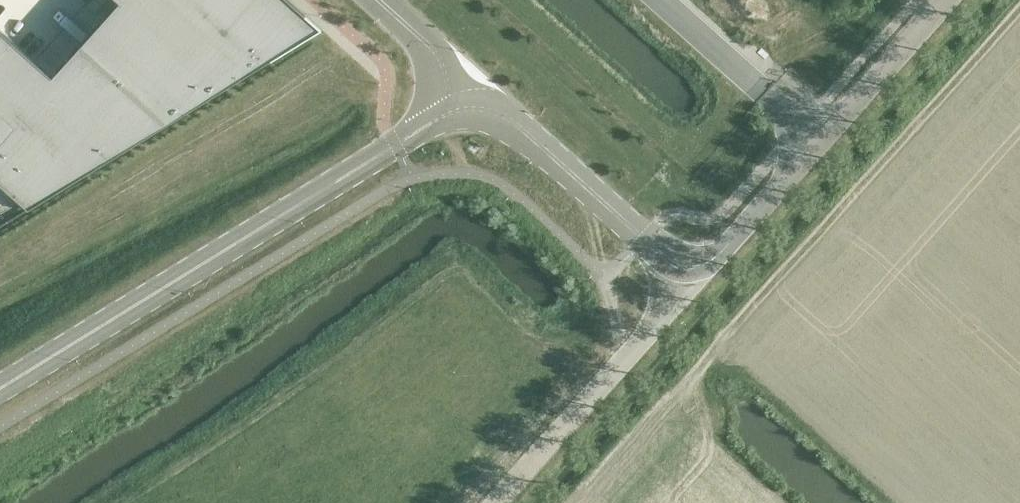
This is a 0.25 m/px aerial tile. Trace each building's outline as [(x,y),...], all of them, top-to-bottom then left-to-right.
[(28,209),(321,29),(289,0),(118,0),(120,1),(53,76),(0,29),(0,183),(28,209)] [(26,210),(0,187),(0,226),(26,210)]
